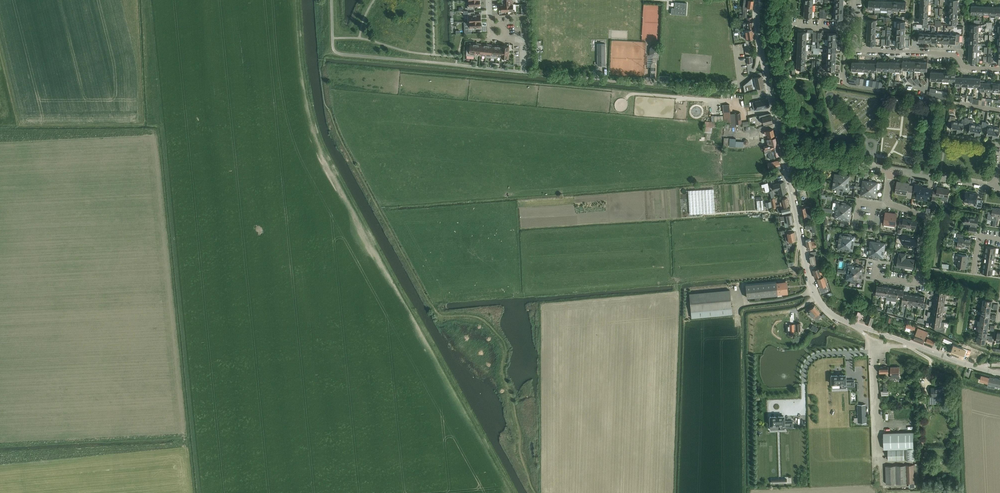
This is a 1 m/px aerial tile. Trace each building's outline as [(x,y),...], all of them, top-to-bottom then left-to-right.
[(468,6),(468,9),(474,9),(474,6),(480,6),(480,0),(469,0),(469,6),(468,6)] [(739,15),(739,17),(742,17),(747,17),(747,18),(751,17),(752,17),(747,17),(747,7),(752,8),(754,0),(750,0),(744,0),(743,6),(743,11),(743,15),(739,15)] [(672,8),(671,14),(674,14),(687,15),(687,3),(675,2),(675,8),(672,8)] [(468,21),(481,21),(481,15),(475,15),(474,12),(468,12),(468,21)] [(843,19),(843,13),(834,12),(834,18),(833,18),(833,20),(837,20),(837,19),(843,19)] [(747,22),(743,23),(744,29),(748,28),(753,28),(753,22),(752,17),(751,17),(747,18),(747,22)] [(481,21),(468,21),(469,30),(475,30),(475,27),(481,27),(481,21)] [(755,38),(753,29),(745,30),(746,37),(747,37),(748,41),(751,40),(751,39),(755,38)] [(798,37),(806,38),(807,32),(802,31),(802,30),(798,29),(798,37)] [(950,39),(950,43),(956,44),(956,41),(960,41),(960,42),(960,35),(960,34),(957,34),(956,34),(956,35),(950,35),(950,39)] [(467,46),(466,55),(472,56),(475,56),(475,54),(475,52),(476,44),(473,43),(470,43),(470,47),(467,46)] [(598,65),(606,65),(606,43),(598,43),(598,65)] [(659,60),(660,48),(657,46),(653,45),(650,48),(650,55),(652,57),(653,57),(653,62),(651,64),(651,77),(656,77),(657,64),(656,63),(656,62),(657,62),(657,59),(659,60)] [(757,88),(764,87),(762,76),(754,78),(757,88)] [(877,81),(876,87),(882,88),(882,90),(885,90),(886,90),(886,87),(882,86),(883,85),(883,82),(879,81),(877,81)] [(752,84),(743,86),(745,93),(753,91),(752,84)] [(755,101),(752,102),(754,110),(757,109),(769,107),(767,101),(767,100),(767,99),(762,100),(756,101),(755,101)] [(729,104),(723,105),(724,115),(724,121),(725,122),(731,122),(731,126),(737,126),(736,123),(736,121),(736,119),(730,120),(730,114),(729,104)] [(773,123),(771,113),(759,116),(760,120),(763,119),(764,124),(773,123)] [(951,116),(949,127),(952,128),(951,130),(954,131),(957,132),(959,121),(955,120),(956,117),(951,116)] [(959,121),(957,132),(960,132),(961,132),(963,132),(964,125),(967,126),(968,119),(969,119),(969,118),(965,117),(965,119),(962,119),(962,121),(959,121)] [(968,119),(967,126),(970,126),(969,133),(972,134),(975,135),(977,124),(973,123),(974,120),(969,119),(968,119)] [(712,122),(705,121),(704,132),(712,133),(712,127),(714,127),(725,128),(725,127),(729,127),(730,123),(726,123),(712,122)] [(977,124),(975,135),(978,135),(981,135),(982,128),(985,129),(986,123),(986,122),(983,121),(982,125),(977,124)] [(986,123),(985,129),(988,129),(987,136),(990,136),(990,137),(993,137),(995,127),(989,126),(989,123),(986,123)] [(775,135),(773,129),(767,130),(767,131),(764,131),(765,135),(767,134),(768,137),(775,135)] [(743,147),(744,142),(744,141),(736,141),(736,138),(724,138),(724,146),(743,147)] [(768,146),(764,147),(764,148),(765,151),(767,150),(771,149),(772,149),(772,147),(777,146),(776,138),(770,139),(767,140),(768,146)] [(767,150),(765,151),(765,153),(768,152),(769,159),(774,158),(774,157),(779,156),(777,146),(772,147),(772,149),(771,149),(767,150)] [(844,175),(844,173),(840,172),(840,174),(835,174),(834,181),(842,182),(843,175),(844,175)] [(849,183),(849,185),(851,185),(852,183),(849,182),(850,176),(845,175),(846,173),(844,173),(844,175),(843,175),(842,182),(849,183)] [(860,186),(859,189),(862,189),(861,195),(863,196),(867,196),(867,199),(869,199),(870,197),(876,198),(877,190),(877,189),(878,183),(872,182),(872,179),(870,179),(869,181),(863,180),(862,187),(860,186)] [(841,190),(842,182),(834,181),(833,189),(838,189),(837,194),(841,195),(841,192),(839,192),(839,190),(841,190)] [(784,182),(773,184),(774,190),(778,190),(779,193),(779,194),(786,192),(784,182)] [(849,185),(849,183),(842,182),(841,190),(839,190),(839,192),(841,192),(841,195),(842,195),(843,190),(848,191),(849,185)] [(912,198),(913,186),(910,186),(910,184),(897,182),(896,191),(904,192),(904,194),(908,194),(908,198),(912,198)] [(768,183),(761,184),(762,187),(765,187),(766,192),(770,191),(768,183)] [(930,195),(931,190),(922,188),(923,185),(916,184),(915,192),(918,193),(917,197),(923,198),(923,200),(928,200),(929,194),(930,195)] [(933,197),(933,201),(936,201),(937,197),(937,196),(942,197),(942,199),(943,200),(948,201),(948,198),(950,190),(942,189),(942,188),(938,187),(937,191),(934,190),(933,197)] [(690,214),(715,213),(714,189),(688,190),(690,214)] [(982,208),(983,200),(977,199),(978,193),(966,192),(965,202),(976,204),(976,207),(982,208)] [(782,201),(780,202),(781,204),(781,206),(783,205),(784,206),(784,207),(789,206),(787,196),(782,197),(782,201)] [(835,200),(835,203),(837,203),(836,209),(836,211),(842,211),(844,212),(845,203),(842,202),(842,204),(840,204),(840,201),(835,200)] [(845,203),(844,212),(851,213),(851,214),(853,214),(854,212),(851,212),(852,205),(847,205),(848,203),(845,203)] [(778,205),(776,205),(776,208),(777,208),(778,212),(782,212),(782,214),(791,212),(789,206),(784,207),(784,206),(783,205),(781,206),(781,204),(778,205)] [(805,207),(800,208),(801,216),(805,216),(807,215),(807,219),(811,218),(810,212),(809,206),(806,207),(805,207)] [(989,211),(988,219),(991,220),(994,220),(995,220),(997,221),(997,220),(997,217),(999,209),(993,208),(992,212),(989,211)] [(834,209),(834,212),(836,212),(835,218),(840,219),(839,221),(841,222),(841,219),(842,219),(843,213),(844,212),(842,211),(836,211),(836,209),(834,209)] [(841,219),(841,222),(845,222),(845,220),(850,220),(851,214),(851,213),(844,212),(843,213),(842,219),(841,219)] [(886,212),(884,225),(896,226),(897,214),(886,212)] [(793,223),(791,214),(780,216),(780,217),(781,219),(781,221),(784,221),(785,223),(788,222),(788,224),(793,223)] [(967,216),(966,223),(972,224),(971,227),(970,226),(970,232),(974,232),(974,233),(977,231),(977,227),(976,227),(976,225),(978,225),(979,218),(967,216)] [(917,221),(904,219),(904,221),(900,220),(900,226),(916,229),(917,221)] [(788,236),(785,236),(786,242),(789,241),(796,240),(794,231),(792,232),(792,229),(786,230),(787,233),(788,236)] [(837,240),(837,242),(839,243),(839,242),(847,243),(847,238),(848,234),(845,233),(845,235),(840,234),(839,240),(837,240)] [(970,249),(971,239),(964,238),(964,234),(957,233),(956,237),(959,238),(958,247),(962,248),(963,246),(970,247),(969,249),(970,249)] [(847,238),(847,243),(854,244),(854,245),(860,246),(860,243),(854,243),(855,236),(852,236),(852,234),(848,234),(847,238)] [(916,249),(918,240),(910,239),(910,236),(903,235),(902,241),(906,242),(905,247),(916,249)] [(809,240),(806,240),(808,249),(811,248),(812,248),(815,247),(817,247),(815,240),(811,241),(810,239),(809,240)] [(870,248),(870,249),(877,250),(878,242),(877,242),(871,241),(870,247),(870,248)] [(839,243),(838,249),(843,250),(843,251),(845,252),(846,250),(847,243),(839,242),(839,243)] [(877,242),(878,242),(877,250),(885,251),(886,243),(879,242),(877,242)] [(847,243),(846,250),(851,251),(850,253),(850,256),(852,256),(853,253),(853,251),(854,245),(854,244),(847,243)] [(870,250),(869,256),(873,257),(873,259),(875,259),(875,257),(876,257),(877,250),(870,249),(870,250)] [(875,257),(875,259),(878,260),(879,258),(884,258),(885,251),(877,250),(876,257),(875,257)] [(967,256),(968,253),(958,252),(958,254),(957,254),(956,261),(959,261),(958,267),(966,268),(968,256),(967,256)] [(906,258),(906,254),(900,253),(899,258),(899,257),(897,266),(913,269),(915,259),(906,258)] [(848,271),(847,272),(855,273),(856,266),(856,264),(855,264),(854,264),(854,265),(851,265),(851,263),(849,262),(849,265),(848,271)] [(856,266),(855,273),(863,275),(865,275),(865,274),(863,273),(863,271),(864,267),(863,267),(859,266),(859,265),(856,264),(856,266)] [(816,269),(813,270),(815,278),(819,276),(820,278),(817,279),(820,287),(819,287),(821,294),(825,293),(824,292),(828,291),(824,276),(821,277),(821,276),(818,268),(816,269)] [(845,271),(845,273),(847,273),(846,280),(851,280),(851,283),(852,283),(853,281),(854,281),(855,273),(847,272),(848,271),(845,271)] [(853,281),(852,283),(856,284),(856,281),(861,282),(862,276),(863,276),(865,276),(865,275),(863,275),(855,273),(854,281),(853,281)] [(776,283),(776,282),(746,284),(747,297),(777,295),(777,294),(787,293),(786,282),(776,283)] [(692,318),(732,314),(731,308),(730,290),(690,293),(691,311),(692,318)] [(814,318),(820,312),(815,305),(808,311),(814,318)] [(859,311),(856,319),(860,321),(862,318),(864,318),(865,313),(863,312),(859,311)] [(872,325),(875,317),(869,315),(866,323),(872,325)] [(932,320),(932,326),(936,326),(935,330),(938,331),(945,332),(946,328),(944,327),(945,322),(943,322),(942,322),(932,320)] [(796,324),(789,324),(790,332),(796,332),(796,331),(801,331),(800,323),(796,323),(796,324)] [(916,334),(914,340),(923,344),(924,341),(926,342),(927,339),(925,339),(926,337),(928,331),(919,328),(916,334)] [(946,339),(941,349),(946,351),(950,340),(946,339)] [(954,346),(951,353),(963,357),(966,350),(954,346)] [(900,379),(900,367),(891,367),(891,378),(897,378),(897,379),(900,379)] [(832,375),(831,375),(831,376),(832,383),(832,384),(832,389),(840,388),(846,388),(846,387),(854,386),(854,380),(846,380),(845,378),(845,375),(840,375),(837,375),(832,375)] [(982,375),(980,380),(988,383),(999,386),(999,379),(990,376),(989,377),(982,375)] [(930,397),(929,397),(929,403),(929,404),(937,404),(936,397),(936,396),(946,396),(945,387),(931,387),(932,397),(930,397)] [(865,404),(857,404),(858,418),(858,422),(858,423),(866,422),(865,404)] [(770,416),(770,417),(770,425),(770,430),(779,429),(785,429),(784,428),(793,428),(793,421),(784,421),(784,420),(784,417),(784,416),(778,416),(778,417),(775,417),(775,416),(770,416)] [(913,432),(884,433),(884,449),(888,449),(888,450),(892,450),(896,450),(902,450),(905,450),(905,449),(906,449),(906,450),(916,450),(916,449),(914,449),(913,432)] [(902,450),(896,450),(896,460),(905,460),(905,450),(902,450)] [(916,450),(906,450),(906,461),(916,461),(916,450)] [(896,484),(906,483),(906,465),(896,466),(896,484)] [(906,465),(906,483),(909,483),(909,488),(915,487),(915,483),(914,465),(906,465)] [(887,484),(896,484),(896,466),(886,466),(887,484)]
